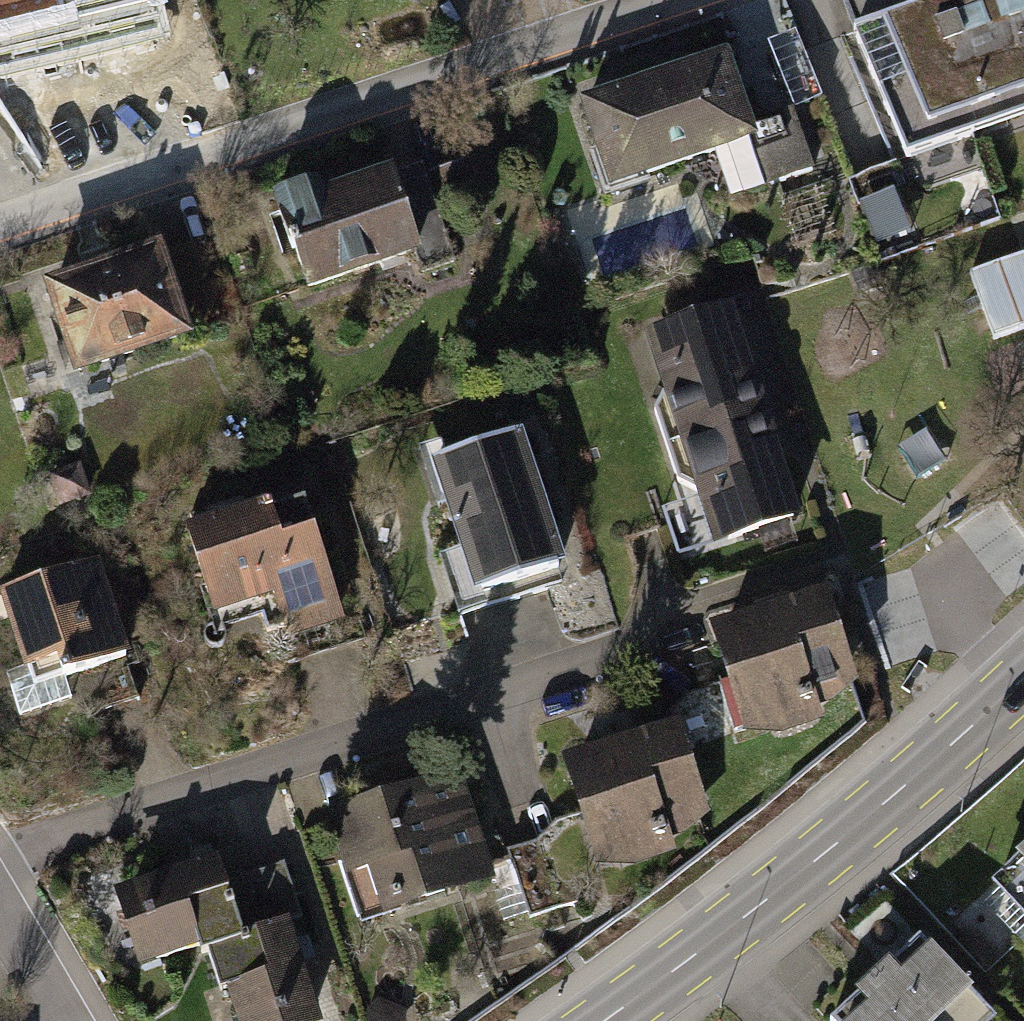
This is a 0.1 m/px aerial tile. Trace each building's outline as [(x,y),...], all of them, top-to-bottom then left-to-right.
[(129,32),(123,0),(1,0),(12,54),(129,32)] [(859,32),(907,157),(1023,116),(1023,1),(1022,0),(944,0),(859,32)] [(732,49),(580,99),(611,194),(751,149),(765,193),(814,177),(793,113),(757,125),(732,49)] [(403,176),(291,211),(315,287),(427,252),(403,176)] [(167,245),(44,286),(74,375),(197,334),(167,245)] [(977,277),(999,334),(1023,325),(1023,260),(977,277)] [(669,448),(770,414),(736,309),(647,336),(666,394),(657,413),(669,448)] [(770,414),(669,448),(680,483),(697,490),(716,552),(808,521),(770,414)] [(524,422),(423,453),(454,554),(440,558),(459,620),(573,585),(524,422)] [(305,496),(187,534),(216,621),(276,601),(290,644),(348,626),(305,496)] [(103,561),(2,594),(29,678),(8,685),(20,720),(77,702),(70,679),(135,658),(103,561)] [(833,596),(720,629),(749,728),(862,695),(833,596)] [(675,730),(571,764),(602,857),(706,822),(675,730)] [(463,775),(311,825),(333,892),(384,876),(399,922),(500,889),(463,775)] [(1001,880),(1023,905),(1023,859),(1001,880)] [(221,862),(116,892),(139,972),(212,951),(244,941),(228,885),(221,862)] [(228,885),(244,941),(212,951),(232,1020),(323,1020),(292,924),(300,923),(283,869),(228,885)] [(876,982),(913,1020),(978,1020),(987,1012),(920,940),(876,982)] [(834,1020),(913,1020),(876,982),(834,1020)]
